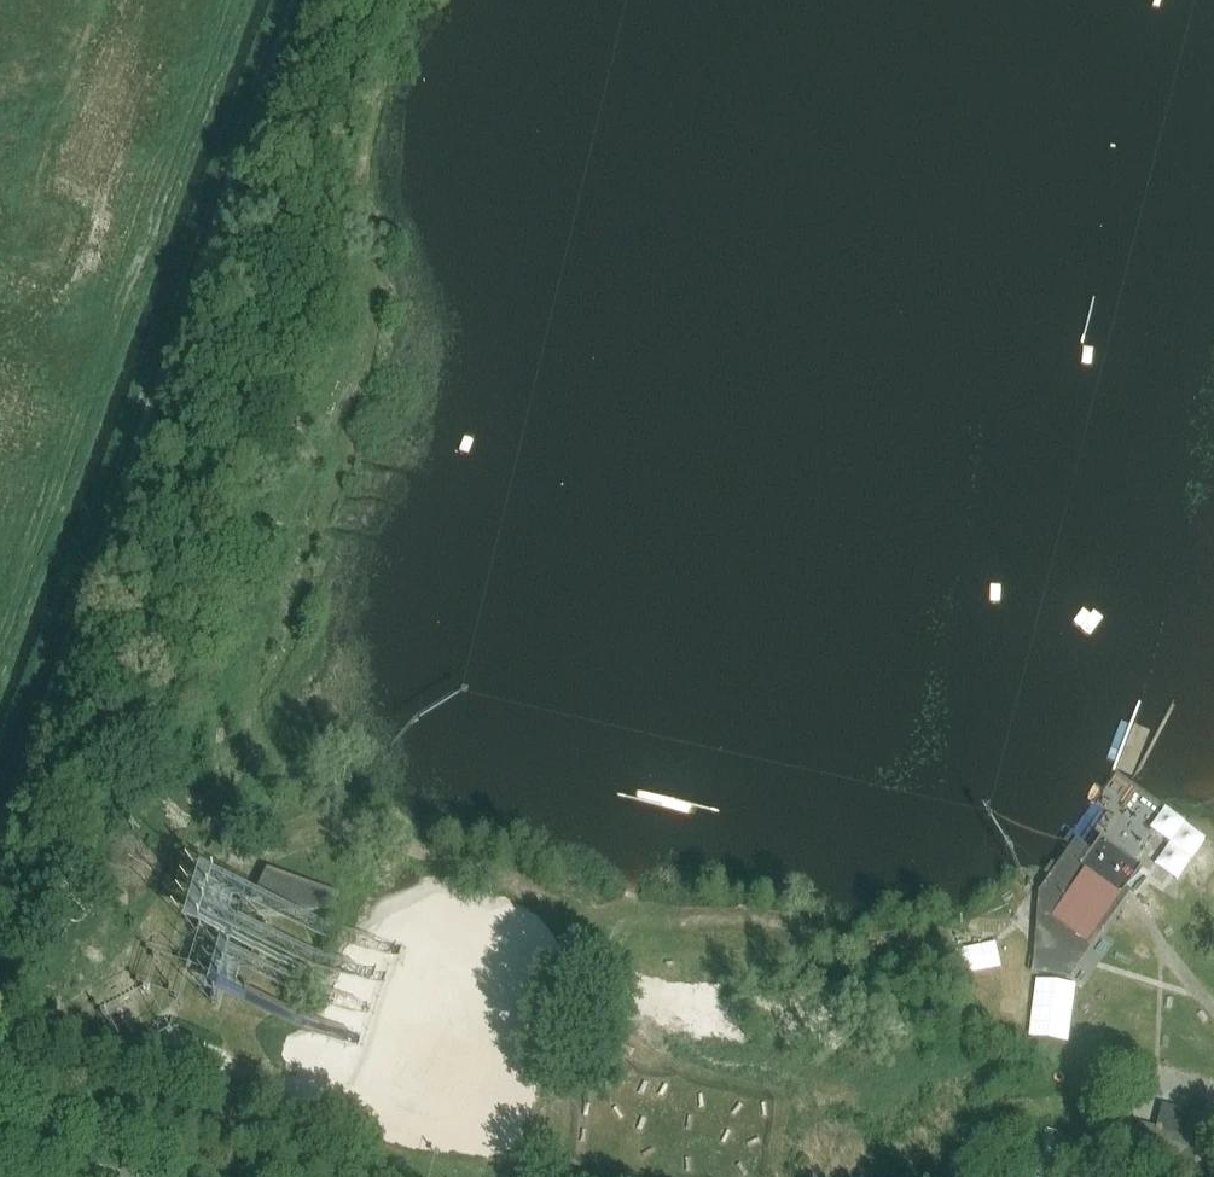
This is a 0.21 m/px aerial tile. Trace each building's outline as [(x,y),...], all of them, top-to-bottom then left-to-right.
[(1041,883),(1109,934),(1144,887),(1160,899),(1191,857),(1125,808),(1096,847),(1077,834),(1041,883)] [(348,900),(277,876),(267,897),(291,908),(312,915),(311,918),(310,918),(310,919),(342,917),(348,900)] [(971,967),(996,959),(989,933),(963,941),(971,967)] [(1041,1019),(1062,965),(1035,954),(1014,1008),(1041,1019)] [(1173,1165),(1170,1176),(1209,1176),(1209,1175),(1213,1176),(1213,1121),(1162,1107),(1156,1130),(1130,1123),(1122,1151),(1173,1165)]
